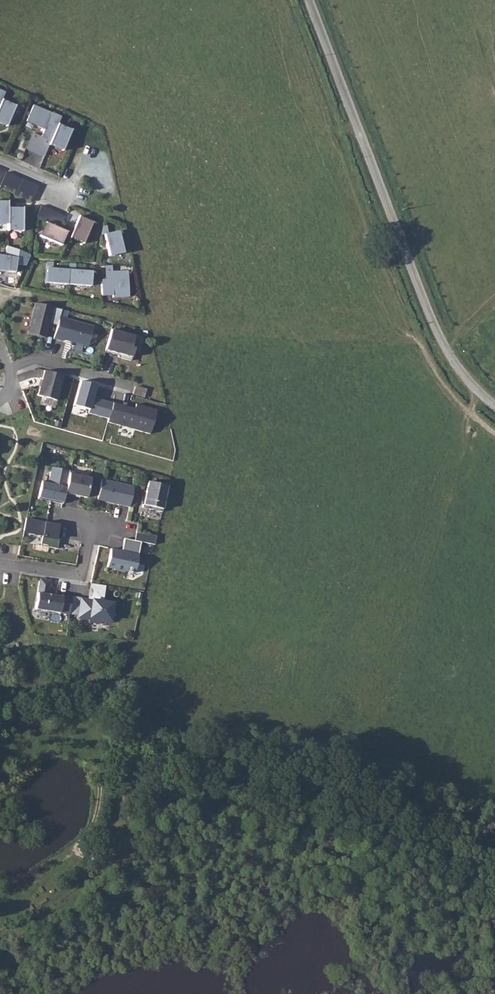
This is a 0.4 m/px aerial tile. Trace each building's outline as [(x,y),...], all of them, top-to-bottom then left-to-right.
[(6,126),(15,106),(2,100),(5,93),(0,90),(0,123),(6,126)] [(32,133),(26,149),(44,157),(49,144),(63,150),(71,130),(58,124),(61,117),(33,105),(26,121),(44,129),(41,137),(32,133)] [(0,186),(0,188),(32,202),(39,186),(6,172),(0,186)] [(0,201),(0,224),(8,224),(8,230),(22,230),(23,208),(8,207),(8,201),(0,201)] [(66,216),(41,205),(36,218),(60,228),(66,216)] [(92,222),(79,216),(70,237),(83,243),(92,222)] [(106,225),(102,226),(101,234),(104,234),(109,256),(124,252),(119,231),(108,233),(106,225)] [(71,240),(67,253),(73,255),(77,242),(71,240)] [(15,272),(17,258),(0,255),(0,270),(15,272)] [(53,262),(47,261),(45,282),(91,286),(92,271),(75,270),(75,264),(69,263),(69,269),(52,268),(53,262)] [(111,265),(105,266),(105,279),(101,279),(101,295),(112,294),(113,297),(129,297),(128,271),(112,271),(111,265)] [(57,325),(60,317),(62,309),(35,303),(27,334),(45,338),(49,323),(57,325)] [(93,326),(60,317),(57,325),(53,338),(62,341),(62,339),(88,347),(93,326)] [(111,330),(105,352),(114,354),(114,352),(119,354),(119,356),(118,357),(131,361),(135,348),(140,350),(144,339),(111,330)] [(56,401),(63,376),(44,371),(37,395),(56,401)] [(94,392),(96,385),(80,381),(74,405),(89,409),(88,413),(108,419),(113,403),(93,397),(91,397),(92,394),(94,392)] [(132,409),(113,403),(108,419),(107,422),(149,434),(156,410),(136,404),(134,409),(134,410),(131,410),(132,409)] [(38,500),(62,506),(65,495),(69,473),(52,469),(48,484),(42,482),(38,500)] [(69,473),(65,495),(86,500),(91,480),(80,477),(80,475),(69,473)] [(129,507),(134,486),(102,479),(97,499),(129,507)] [(162,512),(168,486),(149,481),(143,508),(162,512)] [(59,525),(26,518),(24,531),(42,534),(40,545),(57,549),(60,537),(56,536),(59,525)] [(134,573),(138,554),(111,548),(107,567),(114,568),(114,569),(124,572),(124,571),(134,573)] [(69,614),(72,596),(62,595),(62,597),(48,595),(50,582),(40,581),(35,609),(69,614)] [(105,586),(90,583),(88,599),(88,602),(82,601),(82,605),(79,605),(78,616),(89,617),(89,620),(99,621),(99,619),(110,621),(112,603),(102,602),(105,586)]
